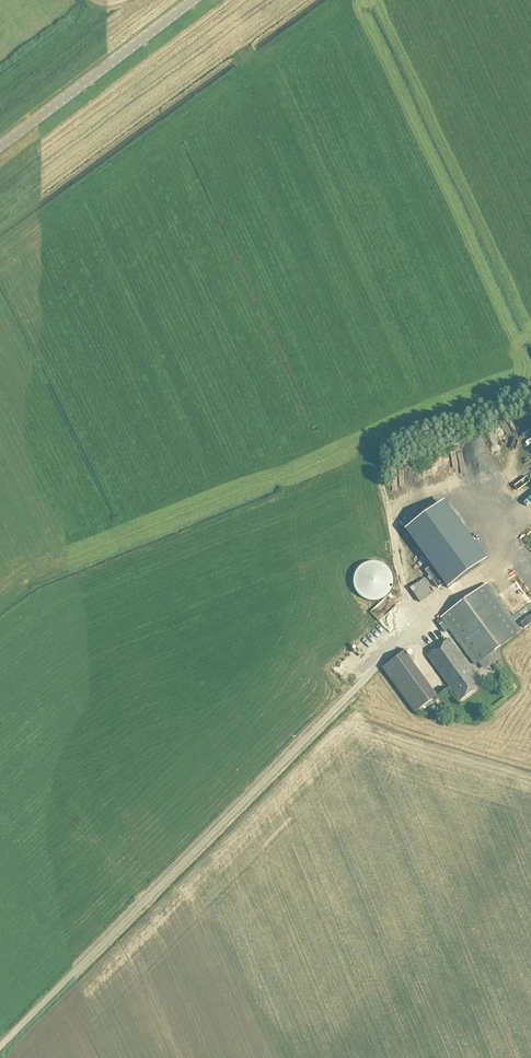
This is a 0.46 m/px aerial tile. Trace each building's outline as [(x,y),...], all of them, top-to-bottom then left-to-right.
[(482,480),(500,478),(500,472),(481,475),(482,480)] [(444,500),(405,529),(447,587),(487,559),(444,500)] [(521,538),(530,539),(530,537),(530,529),(522,528),(521,538)] [(381,562),(376,561),(370,561),(365,563),(360,566),(356,570),(354,575),(353,581),(354,587),(357,592),(361,596),(366,599),(371,600),(376,600),(381,599),(385,596),(389,592),(391,588),(393,583),(393,578),(391,573),(389,568),(385,565),(381,562)] [(495,576),(505,590),(510,586),(500,573),(495,576)] [(409,588),(420,602),(434,592),(424,577),(409,588)] [(486,584),(441,617),(475,664),(520,630),(486,584)] [(482,684),(449,638),(426,655),(460,700),(482,684)] [(436,696),(404,652),(382,668),(414,712),(436,696)] [(490,677),(497,672),(491,664),(484,668),(490,677)]
